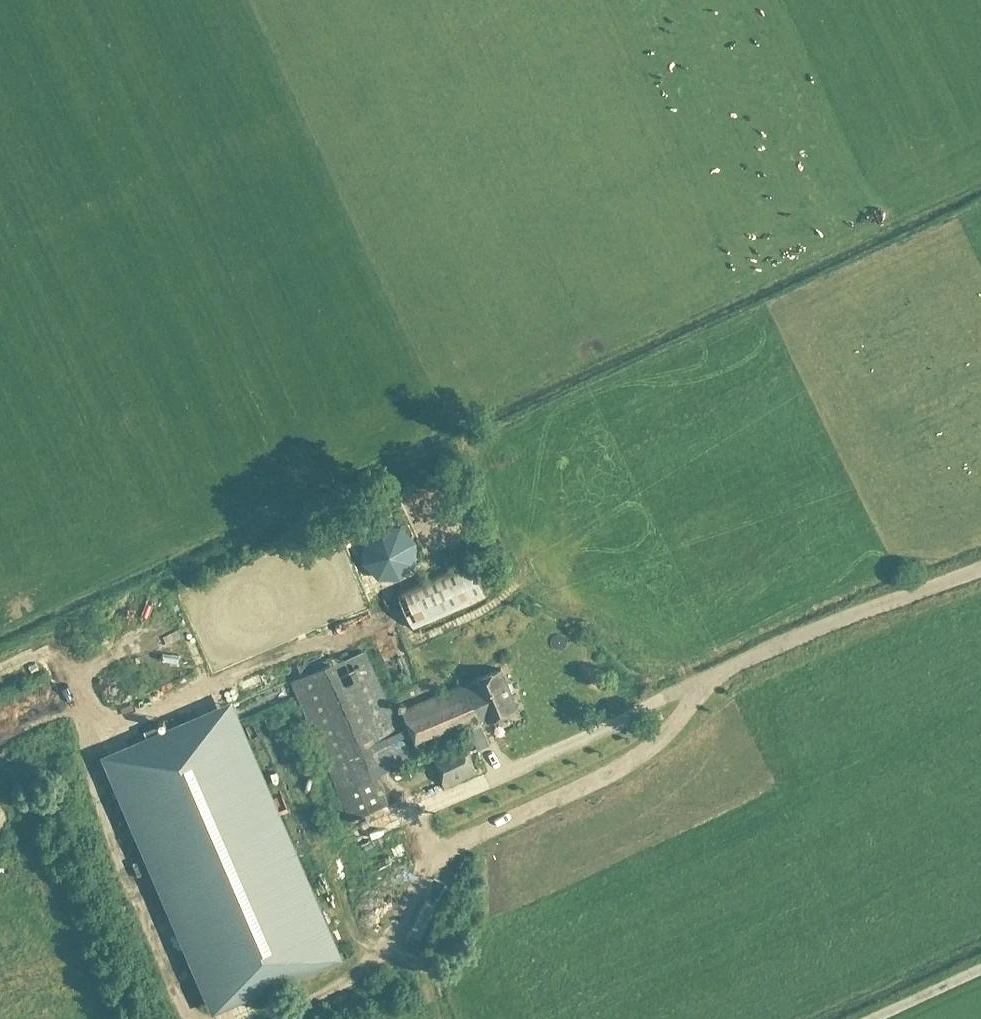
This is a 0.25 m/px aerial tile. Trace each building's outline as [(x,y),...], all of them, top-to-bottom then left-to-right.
[(381,535),(355,558),(383,588),(394,577),(400,583),(414,571),(381,535)] [(411,631),(485,600),(467,559),(395,590),(411,631)] [(486,723),(517,710),(500,669),(469,682),(470,683),(401,711),(408,728),(399,732),(364,651),(288,682),(349,820),(387,803),(374,776),(411,760),(401,738),(411,734),(418,751),(468,730),(476,750),(488,745),(480,725),(486,722),(486,723)] [(403,685),(412,682),(405,662),(396,665),(403,685)] [(241,709),(109,758),(206,1018),(213,1018),(339,973),(241,709)] [(444,789),(475,774),(463,741),(432,756),(444,789)]
